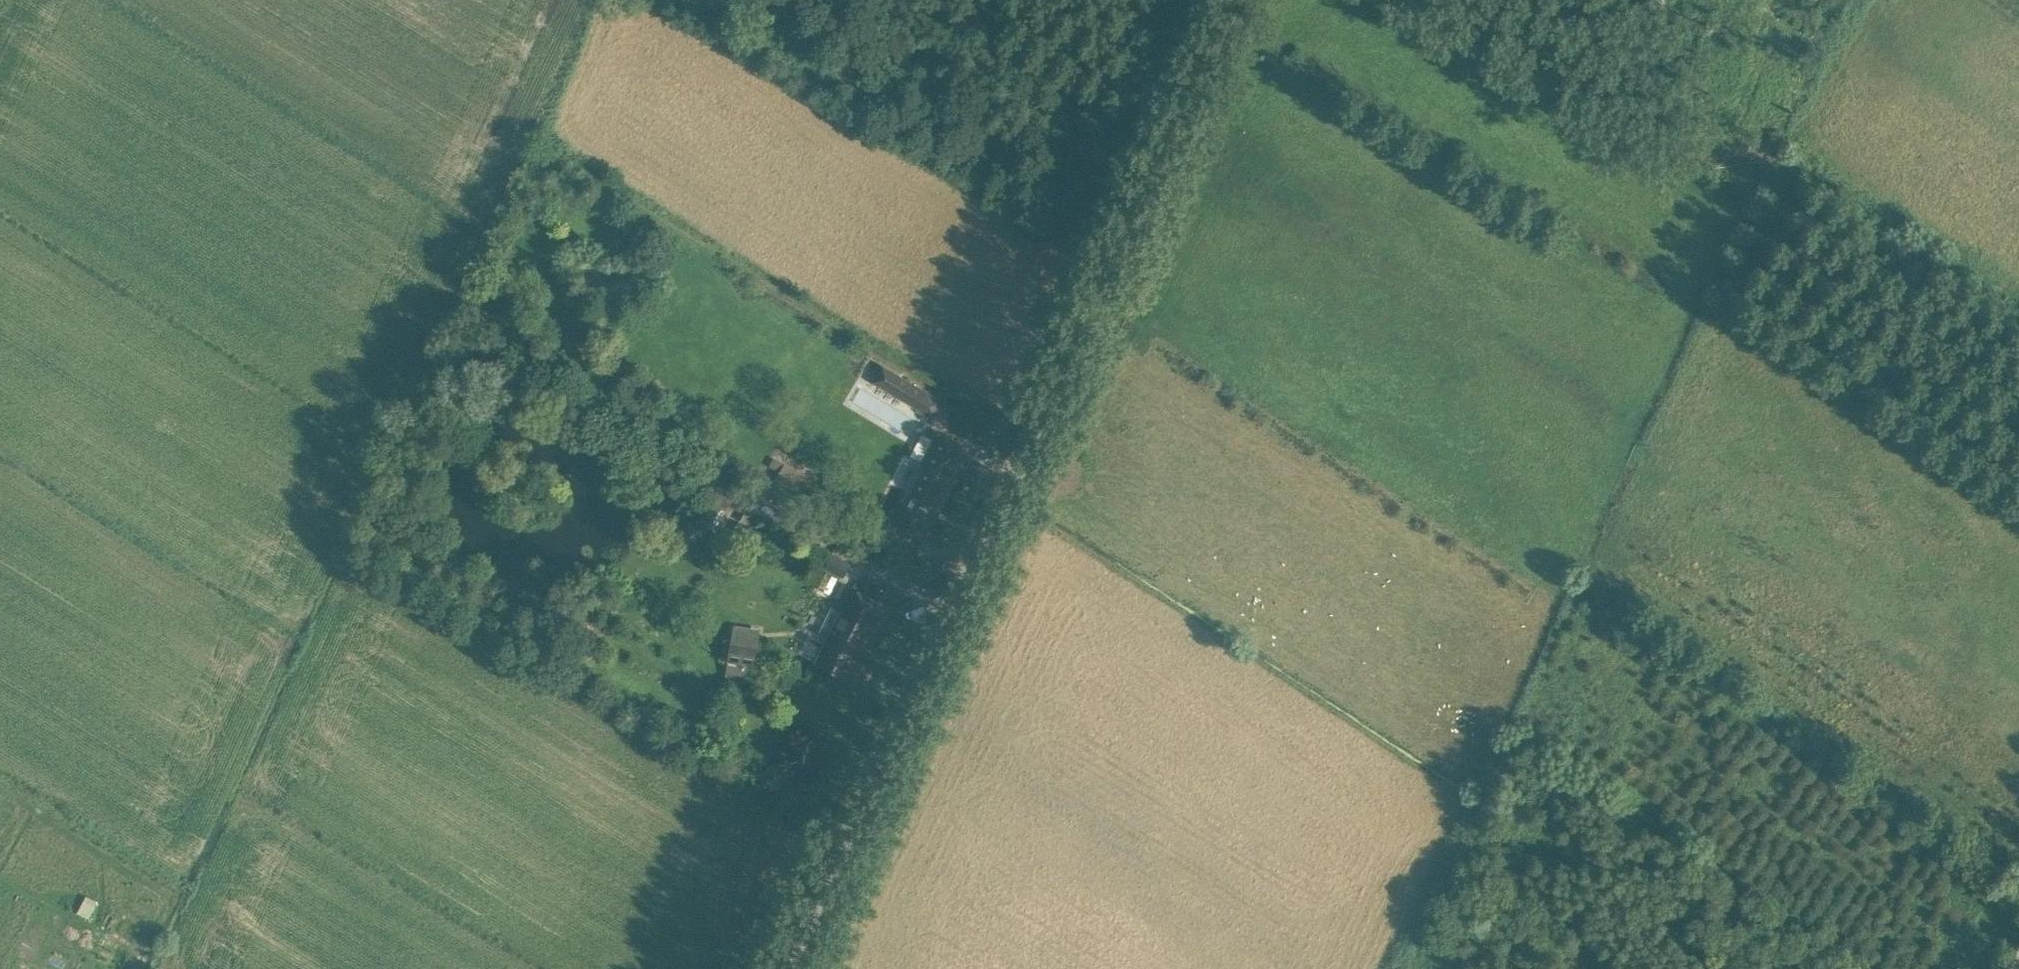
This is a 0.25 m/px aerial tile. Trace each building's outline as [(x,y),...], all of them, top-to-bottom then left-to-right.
[(944,402),(884,366),(874,381),(935,417),(944,402)] [(926,465),(919,479),(904,509),(901,508),(893,523),(922,537),(967,448),(938,434),(923,463),(926,465)] [(923,460),(903,453),(894,483),(913,489),(923,460)] [(801,495),(811,479),(786,463),(776,480),(801,495)] [(827,521),(820,534),(840,544),(847,531),(827,521)] [(832,554),(825,568),(843,577),(850,563),(832,554)] [(850,589),(815,662),(851,680),(887,607),(850,589)] [(758,644),(733,640),(730,663),(755,667),(758,644)] [(82,900),(77,911),(89,916),(93,906),(82,900)]
